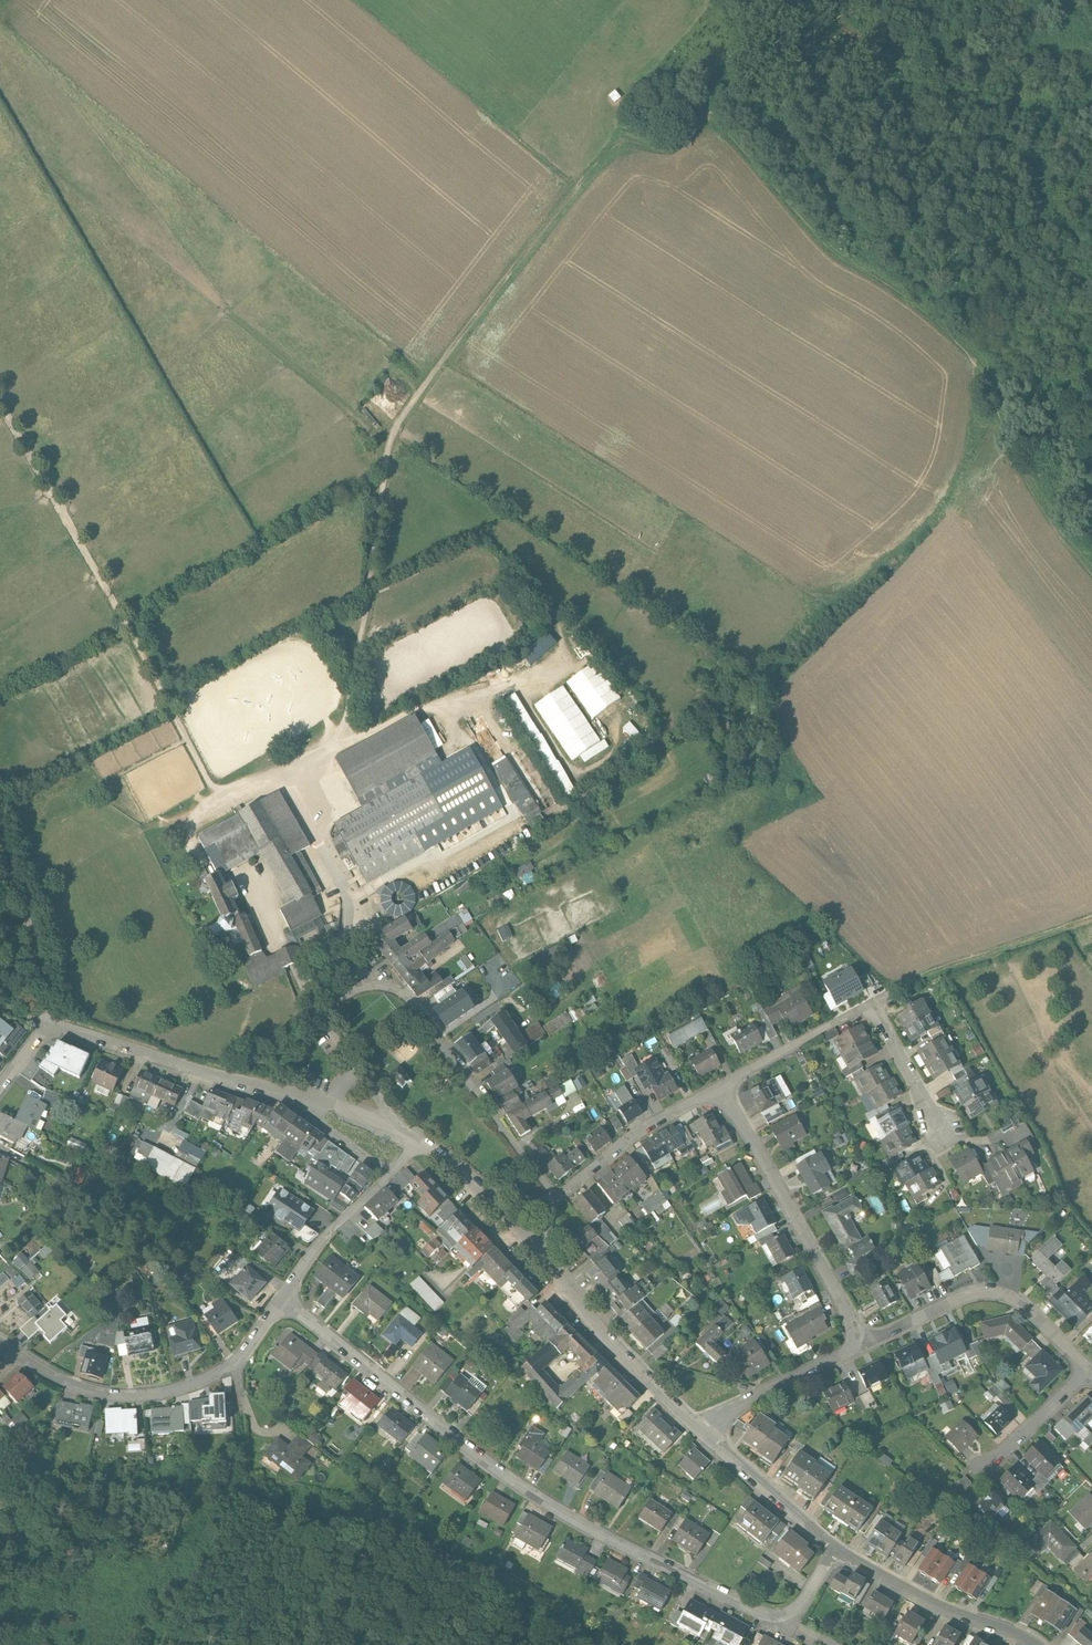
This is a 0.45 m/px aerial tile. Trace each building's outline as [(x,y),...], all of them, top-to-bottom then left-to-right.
[(524,656),(533,666),(559,643),(549,633),(524,656)] [(592,719),(619,702),(595,664),(568,681),(592,719)] [(600,742),(563,687),(534,706),(571,761),(600,742)] [(513,690),(498,699),(559,800),(574,791),(513,690)] [(642,731),(651,722),(640,712),(632,721),(642,731)] [(414,717),(335,760),(362,809),(334,825),(366,884),(502,809),(492,792),(493,792),(470,750),(441,766),(433,751),(443,746),(429,721),(419,726),(414,717)] [(637,743),(644,736),(631,722),(623,728),(637,743)] [(542,812),(508,757),(492,767),(526,822),(542,812)] [(280,793),(260,805),(262,808),(261,809),(279,841),(290,859),(311,848),(280,793)] [(260,805),(255,806),(256,807),(241,815),(248,827),(261,851),(265,849),(279,841),(261,809),(262,808),(260,805)] [(241,815),(198,839),(205,851),(216,845),(248,827),(241,815)] [(290,859),(279,841),(265,849),(295,901),(280,910),(286,922),(317,906),(314,901),(323,895),(306,863),(296,869),(290,859)] [(216,845),(205,851),(218,875),(219,875),(219,876),(230,870),(216,845)] [(525,884),(538,878),(530,862),(517,869),(525,884)] [(231,885),(225,887),(219,876),(219,875),(218,875),(209,879),(208,879),(203,881),(205,884),(206,883),(223,919),(222,921),(219,926),(221,931),(225,933),(230,931),(231,932),(236,930),(250,958),(261,952),(244,914),(239,916),(233,903),(237,899),(238,897),(232,885),(231,885)] [(395,916),(401,916),(406,914),(411,911),(414,906),(415,900),(414,894),(411,889),(407,885),(401,883),(395,883),(390,885),(385,888),(382,893),(381,899),(382,905),(385,910),(389,914),(395,916)] [(467,883),(456,892),(460,896),(471,887),(467,883)] [(317,906),(286,922),(292,933),(321,917),(317,906)] [(418,913),(400,922),(384,931),(392,941),(403,934),(424,924),(418,913)] [(457,917),(431,933),(437,941),(448,934),(453,930),(463,926),(457,917)] [(384,931),(371,940),(386,958),(398,948),(392,941),(384,931)] [(437,941),(430,946),(437,955),(453,942),(448,934),(437,941)] [(430,946),(424,949),(420,953),(418,955),(426,965),(437,955),(430,946)] [(398,948),(386,958),(392,966),(403,958),(398,948)] [(285,952),(277,954),(283,969),(291,966),(301,963),(295,949),(285,952)] [(418,950),(403,958),(407,964),(412,959),(418,955),(420,953),(418,950)] [(250,958),(240,962),(252,990),(286,976),(283,969),(277,954),(264,959),(261,952),(250,958)] [(426,965),(418,955),(412,959),(420,970),(426,965)] [(464,970),(473,963),(467,955),(458,962),(464,970)] [(420,970),(412,959),(407,964),(403,958),(392,966),(406,983),(408,985),(418,977),(416,974),(420,970)] [(851,971),(838,978),(837,975),(823,983),(832,999),(834,998),(837,1005),(862,992),(858,985),(859,984),(851,971)] [(426,980),(422,974),(418,977),(419,977),(408,986),(411,990),(418,999),(435,988),(443,983),(443,982),(435,972),(426,980)] [(451,977),(443,982),(443,983),(435,988),(438,994),(451,986),(455,983),(451,977)] [(446,1027),(473,1009),(462,992),(458,995),(451,986),(438,994),(434,996),(441,1007),(435,1011),(446,1027)] [(794,1000),(773,1012),(778,1021),(783,1018),(789,1029),(790,1029),(789,1027),(804,1019),(805,1020),(814,1016),(805,1000),(806,999),(801,991),(792,997),(794,1000)] [(919,1001),(906,1008),(907,1010),(897,1015),(905,1028),(927,1014),(919,1001)] [(773,1012),(771,1008),(764,1012),(771,1025),(778,1021),(773,1012)] [(764,1012),(763,1011),(756,1015),(763,1028),(771,1041),(778,1037),(764,1012)] [(528,1047),(504,1012),(491,1021),(495,1028),(507,1044),(515,1056),(528,1047)] [(550,1036),(571,1026),(565,1013),(544,1023),(550,1036)] [(927,1014),(905,1028),(913,1041),(927,1033),(936,1027),(928,1014),(927,1014)] [(700,1017),(667,1036),(675,1049),(708,1031),(700,1017)] [(491,1021),(479,1029),(482,1033),(485,1031),(487,1033),(495,1028),(491,1021)] [(5,1058),(24,1033),(17,1027),(11,1034),(0,1025),(0,1054),(5,1058)] [(754,1025),(740,1033),(740,1032),(737,1028),(724,1035),(730,1046),(736,1043),(742,1054),(764,1042),(757,1031),(754,1025)] [(936,1027),(927,1033),(930,1038),(941,1032),(937,1026),(936,1027)] [(851,1032),(849,1031),(849,1034),(835,1041),(843,1054),(868,1040),(861,1027),(851,1032)] [(763,1028),(757,1031),(764,1042),(765,1044),(771,1041),(763,1028)] [(836,1030),(823,1037),(826,1043),(839,1036),(836,1030)] [(941,1032),(930,1038),(934,1044),(942,1039),(943,1039),(944,1038),(941,1032)] [(485,1045),(480,1049),(470,1035),(454,1046),(470,1067),(486,1056),(491,1052),(485,1045)] [(934,1044),(919,1053),(927,1066),(950,1052),(943,1039),(942,1039),(934,1044)] [(843,1054),(842,1055),(849,1067),(850,1068),(860,1063),(876,1053),(868,1040),(843,1054)] [(72,1050),(58,1044),(54,1051),(53,1050),(49,1058),(48,1058),(47,1060),(48,1060),(47,1064),(46,1065),(60,1071),(80,1080),(90,1057),(72,1049),(72,1050)] [(515,1056),(507,1044),(501,1048),(509,1060),(515,1056)] [(981,1045),(975,1048),(977,1055),(984,1051),(981,1045)] [(678,1069),(667,1048),(661,1052),(672,1072),(678,1069)] [(711,1051),(694,1061),(691,1063),(696,1071),(699,1078),(720,1066),(711,1051)] [(950,1052),(927,1066),(935,1079),(949,1071),(958,1066),(958,1065),(950,1052)] [(486,1056),(470,1067),(477,1075),(492,1064),(486,1056)] [(631,1056),(622,1061),(625,1068),(632,1079),(637,1076),(635,1073),(639,1070),(631,1056)] [(509,1060),(492,1072),(496,1078),(508,1072),(515,1068),(509,1060)] [(122,1071),(102,1062),(93,1083),(113,1092),(122,1071)] [(639,1070),(635,1073),(637,1076),(644,1088),(649,1085),(649,1084),(661,1077),(659,1073),(661,1072),(655,1062),(639,1070)] [(46,1091),(60,1071),(46,1065),(47,1064),(45,1063),(32,1082),(41,1089),(46,1091)] [(696,1071),(691,1063),(685,1066),(689,1074),(696,1071)] [(860,1063),(850,1068),(849,1067),(842,1071),(846,1078),(851,1076),(862,1069),(863,1069),(860,1063)] [(958,1066),(949,1071),(953,1077),(963,1071),(960,1065),(958,1065),(958,1066)] [(865,1075),(856,1080),(860,1087),(862,1086),(867,1094),(870,1093),(889,1081),(880,1066),(865,1075)] [(399,1069),(399,1067),(398,1067),(398,1068),(391,1075),(389,1075),(389,1076),(391,1076),(401,1088),(401,1090),(403,1090),(403,1089),(410,1082),(411,1082),(412,1081),(410,1081),(399,1069)] [(625,1068),(620,1071),(626,1082),(632,1079),(625,1068)] [(862,1069),(851,1076),(854,1081),(856,1080),(865,1075),(862,1069)] [(963,1071),(953,1077),(956,1082),(966,1076),(963,1071)] [(158,1080),(141,1072),(134,1088),(151,1096),(158,1080)] [(496,1078),(487,1083),(497,1100),(518,1088),(508,1072),(496,1078)] [(661,1077),(649,1084),(649,1085),(658,1101),(677,1090),(668,1073),(661,1077)] [(560,1085),(566,1097),(578,1091),(572,1079),(560,1085)] [(774,1079),(750,1092),(761,1113),(777,1104),(785,1100),(774,1079)] [(979,1079),(956,1093),(964,1106),(987,1092),(979,1079)] [(181,1090),(158,1080),(151,1096),(175,1107),(181,1090)] [(889,1081),(870,1093),(874,1101),(872,1102),(876,1109),(886,1103),(900,1095),(892,1080),(889,1081)] [(518,1088),(522,1095),(525,1093),(533,1088),(530,1081),(518,1088)] [(642,1114),(624,1087),(614,1093),(623,1108),(619,1110),(627,1123),(642,1114)] [(497,1100),(506,1116),(524,1106),(531,1102),(525,1093),(522,1095),(518,1088),(497,1100)] [(566,1102),(557,1088),(541,1096),(547,1108),(545,1109),(547,1113),(566,1102)] [(938,1093),(941,1099),(952,1093),(949,1088),(938,1093)] [(229,1097),(211,1090),(206,1099),(209,1101),(205,1109),(215,1115),(216,1113),(219,1107),(223,1109),(229,1097)] [(65,1097),(46,1091),(41,1104),(46,1107),(46,1108),(59,1114),(65,1097)] [(987,1092),(964,1106),(971,1119),(995,1105),(987,1092)] [(531,1102),(524,1106),(530,1117),(545,1109),(547,1108),(541,1096),(531,1102)] [(236,1100),(229,1097),(223,1109),(231,1112),(236,1100)] [(38,1104),(28,1099),(21,1113),(16,1123),(23,1126),(34,1132),(46,1108),(46,1107),(41,1104),(38,1103),(38,1104)] [(247,1104),(236,1100),(231,1112),(227,1119),(222,1127),(240,1134),(242,1128),(251,1132),(252,1129),(256,1124),(259,1120),(260,1118),(265,1109),(248,1102),(247,1104)] [(205,1109),(190,1101),(183,1113),(199,1121),(205,1109)] [(269,1111),(267,1115),(273,1120),(282,1108),(275,1103),(269,1111)] [(876,1109),(875,1110),(878,1115),(889,1109),(886,1103),(876,1109)] [(777,1104),(761,1113),(768,1124),(784,1116),(777,1104)] [(524,1106),(506,1116),(521,1137),(530,1131),(523,1121),(530,1117),(524,1106)] [(223,1109),(219,1107),(216,1113),(223,1117),(227,1119),(231,1112),(223,1109)] [(878,1115),(875,1117),(878,1122),(896,1112),(893,1107),(889,1109),(878,1115)] [(312,1130),(282,1108),(273,1120),(283,1127),(275,1139),(282,1144),(290,1132),(303,1142),(312,1130)] [(262,1130),(275,1139),(283,1127),(273,1120),(267,1115),(269,1111),(265,1109),(260,1118),(259,1120),(271,1129),(268,1133),(263,1129),(262,1130)] [(896,1112),(878,1122),(882,1129),(877,1132),(882,1142),(907,1127),(909,1126),(900,1110),(896,1112)] [(711,1113),(688,1126),(694,1135),(699,1132),(707,1147),(724,1137),(711,1113)] [(1,1115),(0,1118),(0,1139),(13,1145),(14,1146),(16,1140),(23,1126),(16,1123),(1,1115)] [(618,1115),(611,1119),(617,1131),(624,1127),(618,1115)] [(795,1118),(772,1130),(776,1139),(778,1138),(784,1147),(805,1135),(795,1118)] [(271,1129),(259,1120),(256,1124),(263,1129),(268,1133),(271,1129)] [(1010,1123),(999,1129),(1003,1134),(1013,1128),(1010,1123)] [(262,1130),(263,1129),(256,1124),(252,1129),(259,1134),(262,1130)] [(694,1135),(688,1126),(683,1129),(687,1136),(690,1142),(695,1138),(694,1135)] [(674,1127),(658,1136),(668,1153),(676,1149),(681,1159),(689,1154),(681,1139),(674,1127)] [(907,1127),(885,1140),(889,1149),(888,1150),(891,1156),(900,1151),(916,1142),(907,1127)] [(600,1128),(586,1139),(595,1151),(609,1140),(600,1128)] [(1013,1128),(1003,1134),(1006,1140),(1016,1134),(1013,1128)] [(312,1130),(303,1142),(301,1146),(300,1148),(308,1153),(310,1149),(315,1143),(318,1145),(323,1138),(312,1130)] [(282,1144),(275,1153),(289,1163),(300,1148),(301,1146),(303,1142),(290,1132),(282,1144)] [(658,1136),(641,1146),(642,1147),(648,1159),(654,1169),(671,1159),(668,1153),(658,1136)] [(690,1142),(687,1136),(681,1139),(689,1154),(695,1151),(690,1142)] [(315,1143),(310,1149),(316,1153),(317,1152),(318,1153),(320,1154),(329,1142),(323,1138),(318,1145),(315,1143)] [(72,1139),(69,1147),(87,1152),(89,1144),(72,1139)] [(31,1148),(16,1140),(14,1146),(13,1145),(10,1151),(25,1159),(31,1148)] [(577,1140),(573,1143),(577,1149),(582,1146),(577,1140)] [(541,1150),(533,1141),(527,1145),(534,1151),(544,1162),(550,1157),(542,1149),(541,1150)] [(348,1156),(329,1142),(320,1154),(318,1153),(312,1161),(318,1164),(329,1171),(332,1167),(337,1170),(340,1164),(343,1165),(348,1156)] [(1018,1147),(1010,1152),(1011,1152),(1006,1155),(1020,1178),(1031,1172),(1024,1159),(1032,1154),(1025,1142),(1017,1146),(1018,1147)] [(185,1165),(154,1149),(154,1148),(149,1160),(144,1170),(164,1178),(163,1179),(185,1188),(200,1161),(206,1153),(187,1143),(181,1153),(182,1154),(182,1153),(189,1157),(185,1165)] [(149,1146),(143,1157),(149,1160),(154,1148),(149,1146)] [(642,1147),(636,1151),(643,1162),(648,1159),(642,1147)] [(300,1148),(296,1154),(303,1159),(307,1154),(313,1158),(316,1153),(310,1149),(308,1153),(300,1148)] [(564,1159),(573,1169),(585,1160),(576,1149),(564,1159)] [(891,1156),(890,1157),(893,1163),(901,1158),(904,1157),(900,1151),(891,1156)] [(968,1151),(951,1161),(960,1177),(970,1179),(973,1177),(972,1175),(980,1171),(976,1165),(968,1151)] [(1005,1153),(1001,1156),(999,1155),(996,1157),(996,1159),(990,1162),(998,1176),(1004,1185),(1010,1182),(1014,1183),(1020,1179),(1020,1178),(1006,1155),(1005,1153)] [(550,1157),(544,1162),(548,1167),(556,1159),(553,1155),(550,1157)] [(556,1159),(548,1167),(559,1181),(573,1169),(564,1159),(561,1155),(556,1159)] [(348,1156),(343,1165),(340,1164),(337,1170),(336,1170),(339,1172),(341,1170),(347,1174),(355,1161),(348,1156)] [(822,1156),(811,1162),(811,1161),(798,1168),(813,1195),(829,1186),(823,1175),(830,1171),(822,1156)] [(904,1164),(895,1169),(899,1176),(900,1175),(905,1184),(908,1182),(927,1171),(919,1156),(904,1164)] [(0,1158),(0,1172),(0,1171),(5,1172),(8,1160),(0,1158)] [(893,1163),(891,1164),(894,1170),(895,1169),(904,1164),(901,1158),(893,1163)] [(645,1179),(630,1159),(614,1172),(629,1191),(630,1191),(645,1179)] [(992,1179),(982,1162),(976,1165),(980,1171),(988,1186),(994,1183),(992,1179)] [(329,1171),(318,1164),(310,1175),(306,1183),(333,1201),(334,1201),(338,1194),(345,1185),(327,1174),(329,1171)] [(741,1164),(728,1171),(729,1172),(714,1180),(715,1181),(722,1177),(729,1190),(722,1194),(729,1206),(747,1197),(760,1190),(756,1184),(752,1186),(740,1165),(742,1165),(741,1164)] [(373,1174),(361,1166),(356,1174),(367,1181),(373,1174)] [(927,1171),(908,1182),(913,1190),(911,1191),(915,1198),(924,1193),(939,1184),(931,1169),(927,1171)] [(417,1181),(406,1170),(400,1175),(409,1185),(410,1185),(412,1187),(417,1181)] [(629,1191),(614,1172),(598,1185),(613,1204),(629,1191)] [(367,1181),(356,1174),(351,1180),(362,1188),(367,1181)] [(409,1185),(400,1175),(390,1185),(400,1193),(409,1185)] [(417,1181),(412,1187),(424,1200),(437,1188),(424,1175),(417,1181)] [(998,1176),(992,1179),(994,1183),(1003,1198),(1009,1195),(1004,1185),(998,1176)] [(362,1188),(351,1180),(346,1187),(357,1194),(362,1188)] [(357,1194),(346,1187),(340,1195),(351,1202),(357,1194)] [(424,1200),(419,1206),(431,1218),(440,1210),(449,1201),(437,1188),(424,1200)] [(281,1189),(265,1213),(282,1225),(284,1222),(294,1229),(299,1232),(304,1225),(313,1211),(281,1189)] [(386,1189),(379,1196),(373,1202),(365,1209),(378,1222),(398,1202),(386,1189)] [(649,1214),(668,1202),(661,1190),(642,1202),(649,1214)] [(848,1192),(839,1198),(842,1203),(852,1197),(848,1192)] [(605,1214),(588,1193),(575,1203),(592,1225),(599,1219),(605,1214)] [(915,1198),(914,1199),(917,1205),(928,1199),(924,1193),(915,1198)] [(329,1206),(341,1214),(351,1202),(340,1195),(338,1194),(334,1201),(333,1201),(329,1206)] [(854,1198),(835,1209),(833,1207),(823,1213),(845,1251),(849,1249),(855,1259),(859,1257),(860,1258),(876,1248),(870,1238),(863,1242),(850,1219),(852,1218),(851,1217),(862,1211),(861,1207),(860,1203),(858,1200),(854,1198)] [(449,1201),(440,1210),(442,1212),(438,1216),(446,1224),(447,1223),(459,1212),(454,1207),(454,1206),(449,1201)] [(764,1201),(733,1217),(738,1227),(752,1227),(757,1236),(774,1226),(777,1225),(777,1224),(775,1225),(763,1203),(764,1202),(764,1201)] [(243,1211),(250,1216),(254,1209),(247,1205),(243,1211)] [(459,1212),(447,1223),(451,1227),(453,1229),(455,1231),(466,1219),(459,1212)] [(626,1230),(637,1225),(632,1214),(621,1219),(626,1230)] [(466,1219),(455,1231),(458,1235),(461,1238),(464,1241),(476,1230),(466,1219)] [(617,1240),(599,1219),(592,1225),(589,1227),(597,1237),(608,1248),(617,1240)] [(271,1227),(258,1221),(255,1227),(269,1233),(271,1227)] [(377,1223),(367,1232),(375,1240),(384,1231),(377,1223)] [(318,1235),(304,1225),(299,1232),(294,1229),(290,1236),(308,1244),(318,1235)] [(757,1236),(754,1237),(757,1242),(759,1242),(772,1234),(777,1232),(774,1226),(757,1236)] [(589,1227),(572,1241),(580,1251),(592,1241),(598,1247),(599,1247),(601,1249),(600,1251),(602,1253),(604,1251),(608,1248),(597,1237),(589,1227)] [(1021,1233),(990,1228),(986,1250),(1017,1255),(1019,1243),(1021,1233)] [(452,1231),(445,1239),(449,1243),(452,1240),(458,1235),(455,1231),(453,1229),(452,1231)] [(452,1253),(457,1259),(459,1257),(467,1265),(468,1264),(489,1244),(476,1230),(464,1241),(452,1253)] [(772,1234),(759,1242),(762,1248),(768,1245),(768,1244),(776,1240),(772,1234)] [(281,1243),(272,1235),(255,1254),(262,1260),(263,1259),(271,1266),(282,1254),(283,1255),(289,1249),(282,1243),(281,1243)] [(776,1240),(768,1244),(768,1245),(779,1265),(794,1257),(783,1236),(776,1240)] [(964,1237),(939,1251),(940,1252),(943,1250),(953,1267),(949,1269),(955,1278),(970,1269),(971,1271),(980,1265),(964,1237)] [(1056,1268),(1047,1260),(1062,1246),(1053,1238),(1030,1262),(1046,1278),(1040,1285),(1048,1293),(1049,1293),(1055,1286),(1070,1271),(1061,1263),(1056,1268)] [(404,1253),(409,1250),(404,1241),(399,1244),(404,1253)] [(1026,1244),(1019,1243),(1017,1255),(1024,1256),(1026,1244)] [(489,1244),(468,1264),(473,1269),(494,1249),(489,1244)] [(441,1248),(436,1253),(443,1261),(452,1253),(444,1245),(443,1246),(441,1248)] [(473,1269),(469,1273),(474,1279),(480,1273),(481,1273),(485,1269),(500,1255),(494,1249),(473,1269)] [(598,1250),(589,1258),(595,1266),(604,1258),(598,1250)] [(21,1271),(24,1269),(32,1279),(40,1273),(24,1253),(14,1262),(21,1271)] [(609,1256),(621,1273),(626,1270),(614,1253),(609,1256)] [(251,1263),(236,1255),(233,1259),(245,1269),(246,1268),(246,1269),(251,1263)] [(500,1255),(485,1269),(500,1285),(515,1271),(500,1255)] [(331,1257),(315,1276),(330,1288),(345,1268),(331,1257)] [(855,1259),(846,1264),(854,1277),(866,1270),(860,1258),(859,1257),(855,1259)] [(595,1266),(585,1274),(599,1291),(615,1278),(618,1276),(604,1258),(595,1266)] [(917,1267),(899,1277),(912,1300),(930,1289),(917,1267)] [(246,1269),(246,1268),(245,1269),(231,1286),(249,1302),(265,1285),(246,1269)] [(345,1268),(330,1288),(338,1294),(344,1299),(359,1280),(345,1268)] [(944,1284),(936,1269),(929,1273),(938,1288),(944,1284)] [(800,1270),(785,1278),(796,1300),(804,1296),(807,1301),(815,1296),(806,1278),(805,1279),(800,1270)] [(538,1296),(515,1271),(500,1285),(497,1287),(509,1299),(508,1300),(518,1311),(527,1302),(529,1304),(538,1296)] [(0,1277),(0,1289),(9,1281),(3,1274),(0,1277)] [(20,1276),(14,1281),(20,1288),(26,1283),(20,1276)] [(444,1305),(419,1278),(410,1287),(435,1313),(444,1305)] [(615,1278),(599,1291),(612,1307),(627,1294),(627,1293),(615,1278)] [(627,1294),(612,1307),(622,1320),(637,1307),(644,1299),(655,1290),(646,1279),(634,1289),(634,1288),(627,1293),(627,1294)] [(1055,1305),(1056,1305),(1064,1313),(1065,1312),(1070,1316),(1066,1320),(1075,1329),(1091,1312),(1091,1311),(1079,1298),(1090,1287),(1082,1279),(1064,1296),(1055,1305)] [(887,1283),(872,1291),(883,1311),(897,1302),(887,1283)] [(1055,1286),(1049,1293),(1048,1293),(1043,1297),(1048,1302),(1059,1292),(1060,1291),(1055,1286)] [(330,1288),(317,1303),(325,1309),(338,1294),(330,1288)] [(370,1288),(355,1308),(369,1319),(371,1316),(379,1322),(393,1305),(370,1288)] [(49,1304),(34,1289),(29,1294),(43,1309),(49,1304)] [(1059,1292),(1048,1302),(1054,1307),(1056,1305),(1055,1305),(1064,1296),(1059,1292)] [(29,1294),(19,1303),(33,1318),(43,1309),(29,1294)] [(815,1296),(807,1301),(798,1305),(802,1313),(819,1303),(815,1296)] [(723,1316),(731,1308),(725,1301),(716,1309),(723,1316)] [(225,1303),(205,1317),(208,1320),(218,1335),(237,1321),(225,1303)] [(537,1312),(529,1321),(535,1327),(533,1330),(541,1339),(544,1336),(547,1339),(548,1338),(553,1343),(558,1338),(557,1338),(569,1327),(546,1304),(537,1312)] [(57,1306),(53,1309),(52,1308),(49,1311),(50,1312),(39,1322),(36,1325),(40,1330),(45,1336),(44,1337),(51,1345),(68,1330),(62,1323),(67,1317),(57,1306)] [(532,1307),(522,1316),(527,1322),(529,1321),(537,1312),(532,1307)] [(622,1320),(621,1320),(633,1334),(649,1320),(637,1307),(622,1320)] [(820,1310),(786,1329),(795,1344),(804,1338),(806,1342),(828,1329),(824,1322),(826,1320),(820,1310)] [(668,1321),(658,1311),(653,1316),(662,1326),(668,1321)] [(522,1316),(513,1324),(519,1331),(528,1323),(527,1322),(522,1316)] [(678,1316),(670,1324),(678,1331),(685,1323),(678,1316)] [(733,1325),(725,1317),(721,1321),(730,1329),(733,1325)] [(33,1319),(20,1330),(29,1340),(40,1330),(36,1325),(39,1322),(35,1318),(33,1319)] [(400,1318),(383,1338),(392,1345),(397,1338),(412,1349),(422,1336),(400,1318)] [(649,1320),(633,1334),(648,1350),(664,1336),(649,1319),(649,1320)] [(218,1335),(208,1320),(201,1325),(211,1339),(218,1335)] [(1013,1322),(1006,1320),(983,1325),(986,1339),(1006,1335),(1022,1352),(1023,1351),(1032,1341),(1013,1322)] [(730,1329),(721,1321),(715,1327),(724,1335),(730,1329)] [(191,1322),(175,1328),(178,1338),(170,1341),(176,1358),(201,1350),(195,1331),(194,1331),(191,1322)] [(519,1331),(513,1324),(505,1332),(516,1345),(524,1337),(519,1331)] [(724,1335),(722,1337),(728,1342),(739,1330),(733,1325),(730,1329),(724,1335)] [(597,1355),(569,1327),(557,1338),(558,1338),(553,1343),(550,1345),(560,1355),(561,1356),(569,1350),(586,1366),(597,1355)] [(715,1327),(703,1340),(712,1348),(716,1344),(722,1337),(724,1335),(715,1327)] [(149,1328),(124,1333),(129,1356),(130,1356),(130,1354),(153,1350),(154,1351),(155,1351),(149,1328)] [(955,1331),(931,1343),(942,1365),(966,1353),(955,1331)] [(319,1357),(291,1335),(280,1349),(301,1366),(304,1362),(311,1367),(313,1364),(319,1357)] [(726,1356),(717,1348),(719,1346),(716,1344),(712,1348),(703,1340),(696,1345),(717,1365),(726,1356)] [(760,1340),(754,1344),(760,1353),(766,1349),(760,1340)] [(1032,1341),(1023,1351),(1028,1356),(1037,1346),(1032,1341)] [(754,1344),(734,1356),(740,1366),(748,1378),(768,1365),(760,1353),(754,1344)] [(550,1345),(532,1360),(542,1371),(560,1355),(550,1345)] [(916,1345),(904,1351),(904,1352),(897,1355),(904,1370),(916,1364),(916,1365),(924,1361),(916,1345)] [(454,1364),(431,1346),(413,1369),(423,1377),(425,1375),(437,1385),(454,1364)] [(89,1349),(82,1347),(78,1358),(86,1360),(88,1353),(89,1349)] [(1062,1372),(1042,1351),(1026,1367),(1032,1373),(1034,1370),(1040,1376),(1035,1381),(1044,1390),(1062,1372)] [(107,1358),(88,1353),(86,1360),(82,1374),(101,1380),(102,1379),(100,1378),(103,1367),(105,1368),(107,1358)] [(319,1357),(313,1364),(318,1368),(325,1360),(326,1360),(327,1359),(321,1354),(319,1357)] [(597,1355),(586,1366),(585,1367),(573,1379),(582,1388),(597,1373),(599,1375),(608,1366),(597,1355)] [(734,1356),(728,1361),(734,1370),(740,1366),(734,1356)] [(326,1360),(325,1360),(318,1368),(313,1374),(323,1383),(319,1388),(328,1395),(333,1389),(337,1392),(347,1378),(326,1360)] [(542,1371),(532,1360),(521,1370),(558,1410),(568,1400),(559,1390),(542,1371)] [(871,1367),(860,1373),(868,1390),(889,1379),(882,1365),(872,1370),(871,1367)] [(624,1382),(608,1366),(599,1375),(601,1377),(591,1387),(605,1401),(624,1382)] [(20,1374),(4,1389),(18,1404),(25,1397),(24,1396),(33,1388),(34,1389),(34,1388),(20,1374)] [(477,1387),(462,1376),(448,1394),(456,1400),(456,1403),(459,1406),(461,1404),(464,1407),(468,1408),(472,1411),(482,1399),(485,1394),(479,1389),(480,1388),(477,1386),(477,1387)] [(573,1379),(563,1389),(561,1388),(559,1390),(568,1400),(575,1394),(582,1388),(573,1379)] [(949,1395),(959,1391),(954,1380),(944,1384),(949,1395)] [(381,1403),(354,1382),(343,1396),(348,1400),(344,1405),(366,1423),(381,1403)] [(624,1382),(605,1401),(620,1416),(621,1417),(629,1410),(641,1398),(624,1382)] [(846,1385),(835,1391),(833,1389),(824,1394),(835,1415),(834,1413),(845,1407),(846,1410),(856,1405),(846,1385)] [(996,1386),(990,1391),(997,1399),(1003,1393),(996,1386)] [(1012,1403),(1003,1393),(997,1399),(1007,1409),(1012,1403)] [(233,1395),(225,1396),(225,1398),(226,1408),(234,1408),(233,1395)] [(1063,1420),(1073,1430),(1077,1434),(1091,1419),(1091,1402),(1087,1397),(1063,1420)] [(214,1405),(202,1406),(203,1424),(225,1423),(224,1408),(226,1408),(225,1398),(214,1399),(214,1405)] [(472,1411),(470,1413),(475,1417),(487,1402),(482,1399),(472,1411)] [(949,1403),(941,1407),(943,1413),(952,1409),(949,1403)] [(60,1405),(56,1422),(63,1423),(66,1406),(60,1405)] [(82,1409),(66,1406),(63,1423),(89,1429),(93,1410),(82,1407),(82,1409)] [(1001,1408),(985,1424),(997,1436),(1013,1420),(1001,1408)] [(172,1412),(152,1413),(153,1432),(183,1431),(182,1409),(172,1409),(172,1412)] [(629,1410),(621,1417),(620,1416),(618,1419),(624,1425),(631,1417),(633,1415),(629,1410)] [(667,1424),(654,1410),(648,1416),(650,1417),(638,1429),(651,1441),(667,1424)] [(416,1430),(393,1412),(380,1428),(402,1447),(416,1430)] [(116,1413),(106,1414),(107,1433),(130,1432),(130,1436),(137,1436),(137,1414),(117,1415),(116,1413)] [(18,1428),(29,1424),(26,1415),(14,1420),(18,1428)] [(760,1417),(743,1442),(759,1453),(774,1431),(776,1428),(760,1417)] [(746,1432),(750,1424),(740,1418),(735,1426),(746,1432)] [(1063,1420),(1055,1428),(1055,1430),(1065,1441),(1071,1436),(1069,1434),(1073,1430),(1063,1420)] [(962,1424),(952,1433),(954,1435),(947,1441),(946,1439),(945,1440),(959,1454),(977,1437),(962,1423),(962,1424)] [(681,1436),(667,1424),(651,1441),(665,1454),(681,1436)] [(759,1453),(758,1454),(774,1465),(787,1446),(790,1442),(774,1431),(759,1453)] [(313,1432),(307,1440),(316,1447),(322,1440),(313,1432)] [(1083,1443),(1089,1449),(1091,1446),(1091,1434),(1083,1443)] [(790,1442),(787,1446),(794,1450),(799,1442),(801,1439),(795,1435),(790,1442)] [(311,1447),(299,1438),(294,1444),(306,1453),(311,1447)] [(418,1439),(406,1452),(412,1456),(423,1442),(418,1439)] [(448,1457),(426,1439),(423,1442),(412,1456),(434,1474),(448,1457)] [(550,1454),(530,1440),(518,1457),(539,1471),(548,1458),(550,1454)] [(294,1444),(289,1449),(278,1441),(265,1457),(297,1483),(310,1466),(302,1459),(306,1453),(294,1444)] [(794,1450),(792,1453),(798,1458),(801,1453),(805,1447),(799,1442),(794,1450)] [(692,1444),(683,1454),(683,1455),(684,1455),(687,1458),(695,1449),(695,1450),(696,1448),(692,1444)] [(1041,1444),(1025,1458),(1041,1475),(1045,1479),(1060,1464),(1041,1444)] [(695,1450),(695,1449),(687,1458),(682,1464),(682,1465),(682,1464),(689,1470),(686,1474),(687,1474),(694,1481),(703,1472),(704,1471),(700,1467),(707,1460),(706,1459),(706,1460),(695,1450)] [(590,1468),(567,1453),(555,1472),(568,1481),(571,1477),(578,1466),(587,1472),(590,1468)] [(798,1458),(784,1477),(800,1488),(815,1466),(817,1464),(801,1453),(798,1458)] [(548,1458),(539,1471),(545,1474),(553,1461),(548,1458)] [(465,1471),(459,1466),(445,1487),(467,1503),(482,1484),(465,1472),(465,1471)] [(587,1472),(578,1466),(571,1477),(582,1484),(589,1473),(587,1472)] [(800,1488),(799,1489),(815,1500),(831,1477),(815,1466),(800,1488)] [(1031,1484),(1015,1468),(1000,1482),(1005,1487),(1001,1492),(1007,1498),(1011,1494),(1019,1502),(1022,1500),(1026,1505),(1036,1495),(1032,1490),(1034,1488),(1031,1484)] [(601,1470),(589,1489),(595,1493),(607,1474),(601,1470)] [(631,1490),(607,1474),(595,1493),(611,1503),(612,1501),(620,1507),(631,1490)] [(1045,1479),(1041,1475),(1036,1480),(1045,1489),(1050,1484),(1045,1479)] [(965,1478),(953,1490),(960,1496),(972,1485),(965,1478)] [(1045,1489),(1036,1480),(1031,1484),(1034,1488),(1032,1490),(1036,1495),(1038,1496),(1045,1489)] [(960,1496),(953,1503),(958,1509),(977,1491),(972,1485),(960,1496)] [(873,1509),(840,1487),(826,1508),(824,1511),(857,1533),(859,1530),(866,1519),(873,1509)] [(1005,1507),(989,1491),(988,1492),(990,1494),(981,1502),(980,1500),(974,1506),(990,1523),(998,1515),(1002,1519),(1009,1513),(1004,1508),(1005,1507)] [(828,1493),(821,1505),(826,1508),(834,1497),(828,1493)] [(1069,1514),(1077,1523),(1079,1522),(1084,1528),(1084,1529),(1083,1530),(1084,1531),(1091,1524),(1091,1497),(1089,1495),(1069,1514)] [(516,1509),(493,1496),(481,1516),(505,1528),(516,1509)] [(750,1497),(741,1507),(747,1513),(754,1504),(755,1504),(756,1503),(750,1497)] [(674,1514),(652,1500),(639,1518),(662,1533),(667,1524),(674,1514)] [(755,1504),(754,1504),(747,1513),(738,1524),(762,1544),(772,1532),(779,1523),(778,1523),(755,1504)] [(530,1517),(524,1513),(517,1524),(523,1528),(530,1517)] [(681,1516),(675,1513),(674,1514),(667,1524),(673,1528),(681,1516)] [(865,1534),(863,1537),(869,1541),(882,1521),(884,1518),(878,1514),(872,1523),(865,1534)] [(687,1520),(681,1516),(673,1528),(679,1532),(686,1521),(687,1520)] [(552,1532),(536,1523),(538,1521),(530,1517),(523,1528),(517,1540),(542,1554),(547,1545),(545,1544),(552,1532)] [(866,1519),(859,1530),(865,1534),(872,1523),(866,1519)] [(686,1521),(679,1532),(672,1542),(696,1557),(705,1544),(710,1537),(709,1537),(686,1521)] [(780,1521),(778,1523),(779,1523),(772,1532),(777,1537),(786,1526),(780,1521)] [(869,1541),(867,1543),(878,1550),(892,1528),(882,1521),(869,1541)] [(1073,1549),(1050,1524),(1028,1544),(1035,1552),(1044,1543),(1060,1561),(1073,1549)] [(892,1528),(878,1550),(889,1557),(891,1554),(896,1557),(905,1545),(899,1541),(904,1535),(892,1528)] [(719,1536),(712,1531),(709,1537),(710,1537),(705,1544),(711,1548),(719,1536)] [(789,1532),(773,1552),(800,1573),(813,1556),(804,1549),(807,1546),(789,1532)] [(896,1557),(895,1560),(906,1567),(908,1563),(917,1550),(921,1545),(910,1537),(896,1557)] [(922,1554),(921,1555),(927,1558),(933,1549),(938,1542),(932,1539),(922,1554)] [(582,1550),(566,1541),(557,1558),(577,1569),(578,1569),(582,1561),(588,1551),(582,1548),(582,1550)] [(927,1558),(919,1570),(930,1577),(944,1556),(933,1549),(927,1558)] [(1073,1549),(1060,1561),(1066,1567),(1079,1555),(1073,1549)] [(917,1550),(908,1563),(914,1567),(921,1555),(922,1554),(917,1550)] [(962,1563),(957,1571),(962,1574),(968,1565),(969,1565),(973,1558),(968,1554),(962,1563)] [(1075,1571),(1081,1577),(1088,1571),(1091,1575),(1091,1554),(1075,1571)] [(944,1556),(930,1577),(941,1584),(949,1572),(955,1563),(954,1563),(944,1556)] [(772,1564),(761,1557),(758,1563),(769,1570),(772,1564)] [(956,1560),(954,1563),(955,1563),(949,1572),(954,1576),(957,1571),(962,1563),(956,1560)] [(582,1561),(578,1569),(577,1569),(574,1573),(582,1577),(589,1564),(582,1561)] [(628,1572),(608,1561),(600,1575),(603,1577),(599,1584),(616,1593),(623,1581),(628,1572)] [(962,1574),(955,1586),(966,1593),(980,1572),(969,1565),(968,1565),(962,1574)] [(980,1572),(966,1593),(976,1600),(984,1588),(990,1579),(990,1578),(980,1572)] [(848,1581),(837,1575),(830,1588),(840,1594),(841,1593),(854,1600),(866,1581),(852,1574),(848,1581)] [(647,1578),(641,1575),(634,1587),(641,1591),(646,1580),(647,1578)] [(990,1579),(984,1588),(990,1592),(998,1579),(992,1575),(990,1578),(990,1579)] [(670,1593),(646,1580),(641,1591),(638,1598),(661,1611),(668,1599),(667,1599),(670,1593)] [(628,1584),(623,1581),(616,1593),(622,1596),(628,1584)] [(866,1581),(854,1600),(860,1603),(870,1584),(866,1581)] [(1043,1584),(1035,1595),(1040,1599),(1046,1591),(1048,1587),(1043,1584)] [(1046,1591),(1040,1599),(1030,1614),(1031,1615),(1032,1613),(1044,1621),(1043,1623),(1044,1624),(1045,1622),(1060,1600),(1046,1591)] [(893,1605),(873,1593),(864,1609),(873,1614),(870,1619),(879,1625),(882,1619),(884,1620),(893,1605)] [(1074,1611),(1060,1600),(1045,1622),(1047,1619),(1062,1629),(1060,1632),(1061,1632),(1070,1618),(1075,1611),(1074,1611)] [(718,1617),(702,1609),(702,1608),(690,1601),(683,1615),(678,1624),(678,1625),(679,1624),(687,1629),(699,1636),(703,1629),(710,1633),(712,1629),(718,1617)] [(1077,1607),(1074,1611),(1075,1611),(1070,1618),(1076,1622),(1084,1611),(1077,1607)] [(855,1611),(846,1628),(853,1631),(862,1615),(855,1611)] [(677,1612),(671,1624),(676,1627),(678,1624),(683,1615),(677,1612)] [(924,1622),(909,1613),(897,1631),(913,1641),(924,1622)] [(720,1614),(718,1617),(712,1629),(718,1632),(715,1638),(727,1644),(740,1644),(748,1629),(720,1614)] [(945,1626),(935,1644),(955,1644),(961,1635),(945,1626)] [(1082,1627),(1073,1638),(1082,1644),(1091,1644),(1091,1635),(1082,1627)] [(888,1634),(882,1644),(890,1644),(894,1637),(888,1634)] [(752,1644),(761,1644),(765,1639),(758,1635),(752,1644)]
